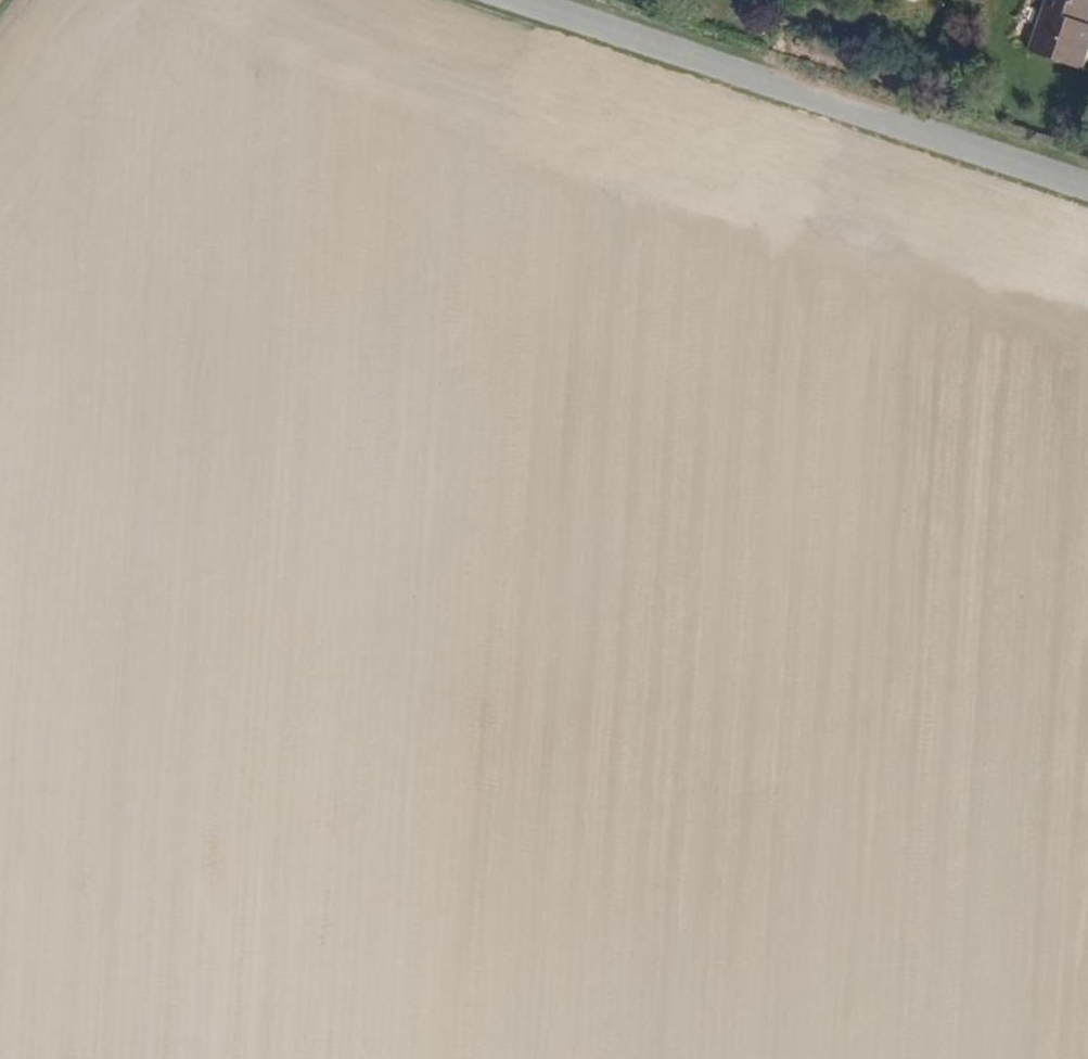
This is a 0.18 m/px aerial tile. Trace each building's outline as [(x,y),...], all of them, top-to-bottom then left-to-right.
[(1080,30),(1087,4),(1087,0),(1040,0),(1021,55),(1074,75),(1087,34),(1087,33),(1080,30)]
